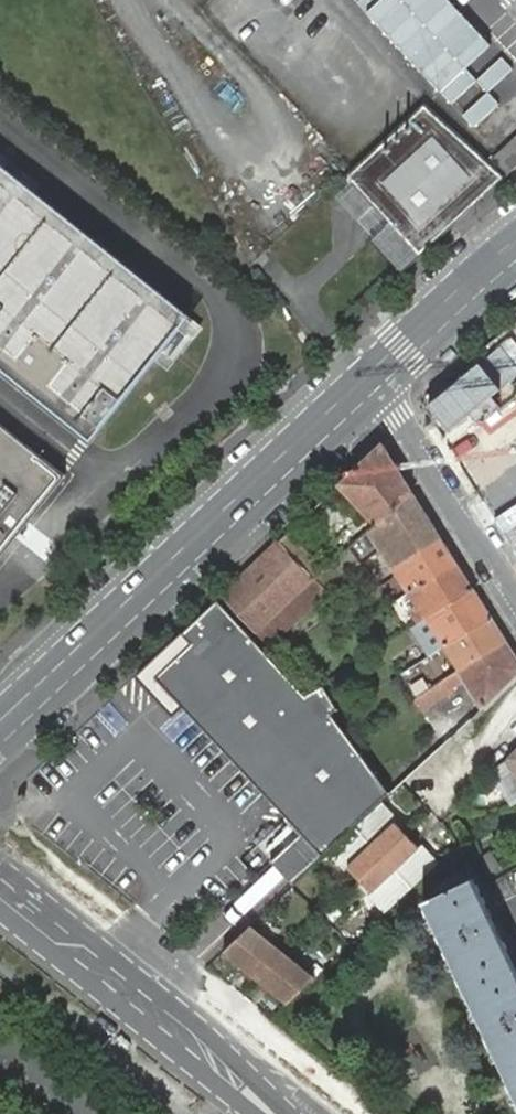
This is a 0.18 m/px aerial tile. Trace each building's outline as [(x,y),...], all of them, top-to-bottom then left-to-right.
[(491,125),(512,106),(506,99),(515,89),(515,70),(451,0),(357,0),(476,127),(485,118),(491,125)] [(426,105),(349,177),(423,255),(507,177),(426,105)] [(515,168),(515,138),(497,155),(512,172),(515,168)] [(92,440),(192,316),(0,162),(0,367),(92,440)] [(496,350),(461,371),(500,435),(461,458),(515,548),(515,383),(496,350)] [(64,475),(0,424),(0,556),(64,475)] [(448,434),(466,451),(476,441),(458,424),(448,434)] [(382,444),(340,483),(377,523),(412,492),(382,444)] [(412,492),(377,523),(369,530),(376,540),(383,551),(393,566),(440,536),(412,492)] [(293,529),(279,541),(313,579),(314,580),(328,566),(293,529)] [(444,543),(440,536),(393,566),(397,572),(410,591),(411,592),(457,563),(444,543)] [(279,541),(223,595),(257,632),(313,579),(279,541)] [(313,579),(257,632),(269,644),(342,576),(357,561),(364,554),(355,544),(328,566),(314,580),(313,579)] [(474,589),(457,563),(411,592),(410,591),(402,596),(406,602),(414,597),(420,606),(411,611),(419,623),(428,617),(474,589)] [(491,617),(474,589),(428,617),(419,623),(418,624),(424,635),(435,628),(446,645),(491,617)] [(414,597),(406,602),(411,611),(420,606),(414,597)] [(321,688),(305,696),(217,602),(181,633),(191,644),(156,677),(184,706),(302,832),(286,847),(309,871),(332,849),(379,805),(391,793),(330,715),(335,707),(321,688)] [(507,641),(491,617),(446,645),(437,651),(443,661),(452,655),(461,670),(507,641)] [(435,628),(424,635),(435,652),(437,651),(446,645),(435,628)] [(191,644),(181,633),(136,676),(173,716),(184,706),(156,677),(191,644)] [(507,641),(461,670),(444,681),(449,690),(466,679),(483,706),(515,676),(515,656),(507,641)] [(444,681),(416,699),(421,707),(449,690),(444,681)] [(509,759),(494,774),(499,781),(513,767),(515,771),(515,752),(509,759)] [(509,797),(507,802),(515,802),(515,793),(509,797)] [(437,865),(379,805),(332,849),(387,911),(437,865)] [(309,871),(286,847),(272,860),(285,874),(294,885),(309,871)] [(489,873),(500,867),(490,851),(479,858),(489,873)] [(514,967),(472,879),(424,902),(515,1095),(515,971),(514,967)] [(252,925),(223,952),(287,1003),(316,977),(252,925)]
